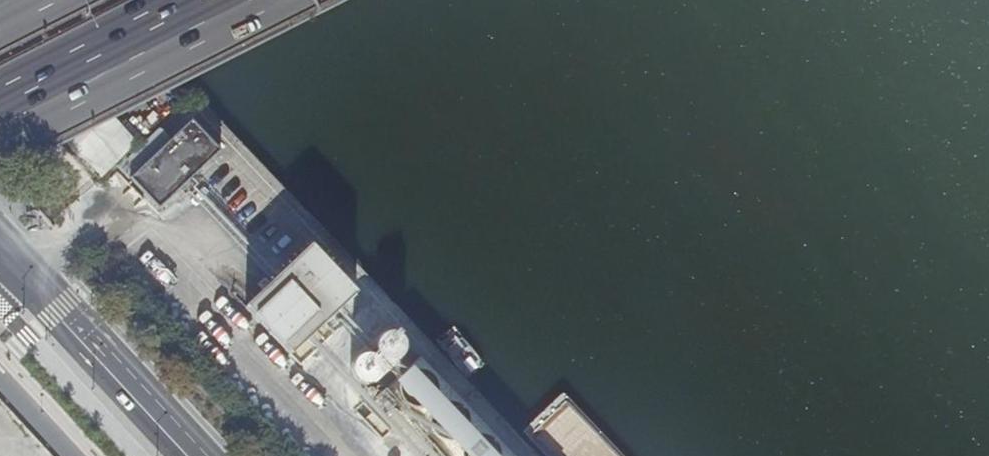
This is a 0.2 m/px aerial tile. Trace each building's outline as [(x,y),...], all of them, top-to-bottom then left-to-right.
[(193,122),(130,181),(160,211),(221,152),(193,122)] [(357,295),(312,247),(248,309),(293,356),(326,324),(337,334),(345,326),(336,315),(357,295)] [(420,356),(413,363),(404,355),(405,349),(405,344),(403,339),(401,337),(397,335),(391,333),(386,334),(382,336),(358,359),(355,366),(354,370),(355,376),(356,378),(362,384),(366,385),(372,385),(380,381),(451,455),(515,455),(420,356)]
